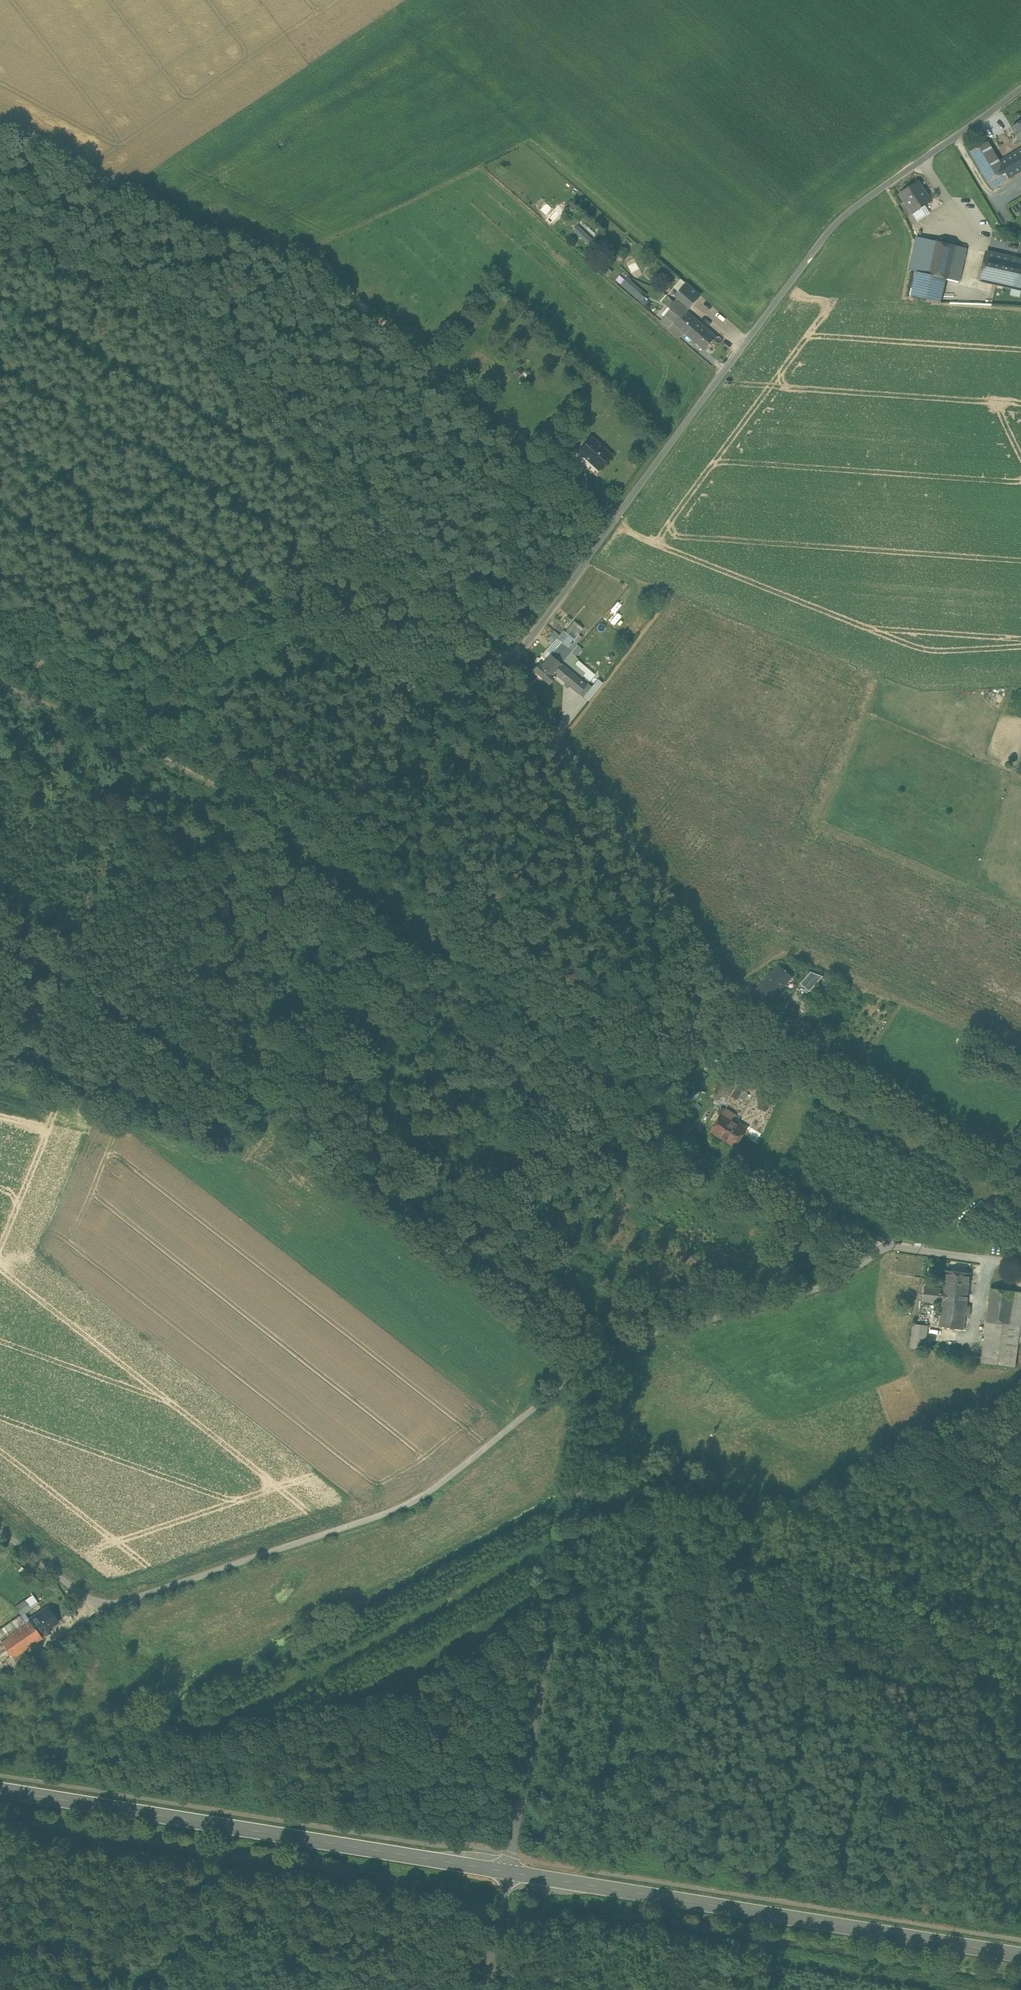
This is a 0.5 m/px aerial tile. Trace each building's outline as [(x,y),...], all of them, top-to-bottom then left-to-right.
[(1012,127),(1020,142),(1020,122),(1012,127)] [(988,141),(971,151),(989,182),(1006,173),(1006,172),(1000,161),(988,141)] [(1000,161),(1006,172),(1006,173),(1009,179),(1020,172),(1020,149),(1000,161)] [(993,188),(1009,179),(1006,173),(989,182),(993,188)] [(918,181),(900,193),(913,214),(925,206),(932,201),(918,181)] [(553,207),(548,202),(540,210),(546,216),(553,207)] [(547,218),(554,225),(566,212),(559,206),(547,218)] [(925,206),(913,214),(918,220),(929,213),(925,206)] [(594,230),(589,224),(584,229),(579,224),(573,229),(587,244),(593,238),(590,235),(594,230)] [(936,241),(917,236),(909,270),(917,271),(928,274),(936,241)] [(957,246),(936,241),(928,274),(946,278),(950,279),(957,246)] [(967,248),(957,246),(950,279),(960,281),(967,248)] [(1012,258),(987,253),(981,279),(1006,285),(1012,258)] [(1012,258),(1006,285),(1020,288),(1020,260),(1012,258)] [(628,264),(632,272),(640,269),(636,261),(628,264)] [(928,274),(917,271),(912,295),(941,302),(946,278),(928,274)] [(621,274),(616,280),(644,304),(649,299),(621,274)] [(687,283),(682,279),(675,288),(679,292),(687,283)] [(687,283),(679,292),(682,294),(677,299),(688,309),(701,295),(687,283)] [(660,292),(654,296),(658,302),(664,298),(660,292)] [(686,311),(688,309),(677,299),(675,301),(676,302),(686,311)] [(686,311),(676,302),(670,308),(672,310),(661,322),(667,327),(672,322),(684,332),(705,350),(716,337),(686,311)] [(684,332),(672,322),(667,327),(679,337),(684,332)] [(512,430),(504,438),(513,445),(520,437),(512,430)] [(611,456),(592,438),(579,451),(599,469),(611,456)] [(585,607),(558,640),(562,642),(569,647),(571,643),(595,615),(585,607)] [(557,638),(552,634),(548,639),(553,643),(557,638)] [(569,647),(562,642),(556,648),(550,655),(562,664),(567,658),(575,648),(571,645),(572,644),(571,643),(569,647)] [(562,664),(550,655),(541,665),(539,663),(533,669),(549,684),(557,675),(557,674),(555,672),(562,664)] [(585,673),(567,658),(562,664),(555,672),(557,674),(557,675),(579,693),(587,683),(588,681),(582,676),(585,673)] [(587,683),(579,693),(584,697),(592,687),(587,683)] [(817,975),(789,965),(787,967),(780,961),(772,970),(784,980),(783,980),(785,981),(787,980),(802,993),(817,975)] [(772,970),(759,985),(770,995),(783,980),(784,980),(772,970)] [(736,1079),(723,1073),(715,1092),(728,1098),(736,1079)] [(733,1095),(738,1098),(744,1090),(738,1086),(733,1095)] [(750,1093),(744,1090),(738,1098),(744,1102),(750,1093)] [(761,1100),(759,1107),(767,1110),(770,1104),(761,1100)] [(746,1129),(733,1120),(736,1115),(726,1109),(723,1114),(727,1117),(717,1134),(736,1146),(746,1129)] [(723,1114),(712,1130),(717,1134),(727,1117),(723,1114)] [(971,1273),(946,1270),(945,1283),(944,1288),(944,1290),(968,1292),(971,1273)] [(967,1305),(968,1292),(944,1290),(944,1288),(935,1287),(925,1285),(923,1301),(942,1303),(939,1326),(964,1329),(966,1315),(970,1316),(971,1306),(967,1305)] [(1015,1291),(991,1288),(987,1320),(1011,1323),(1015,1291)] [(1015,1291),(1011,1323),(1020,1324),(1020,1323),(1020,1292),(1015,1291)] [(910,1316),(916,1298),(913,1297),(909,1296),(903,1314),(910,1316)] [(1011,1323),(987,1320),(983,1347),(1017,1352),(1020,1324),(1011,1323)] [(928,1325),(913,1323),(910,1347),(925,1349),(928,1325)] [(1017,1352),(983,1347),(981,1362),(1015,1366),(1017,1352)] [(16,1607),(21,1615),(30,1609),(25,1601),(16,1607)] [(29,1619),(40,1634),(59,1621),(48,1606),(29,1619)] [(21,1615),(16,1607),(0,1618),(0,1630),(21,1615)] [(27,1623),(21,1615),(0,1630),(0,1639),(1,1641),(27,1623)] [(13,1657),(23,1650),(42,1637),(40,1634),(29,1619),(30,1621),(27,1623),(1,1641),(13,1657)] [(23,1650),(13,1657),(19,1667),(30,1660),(23,1650)]
